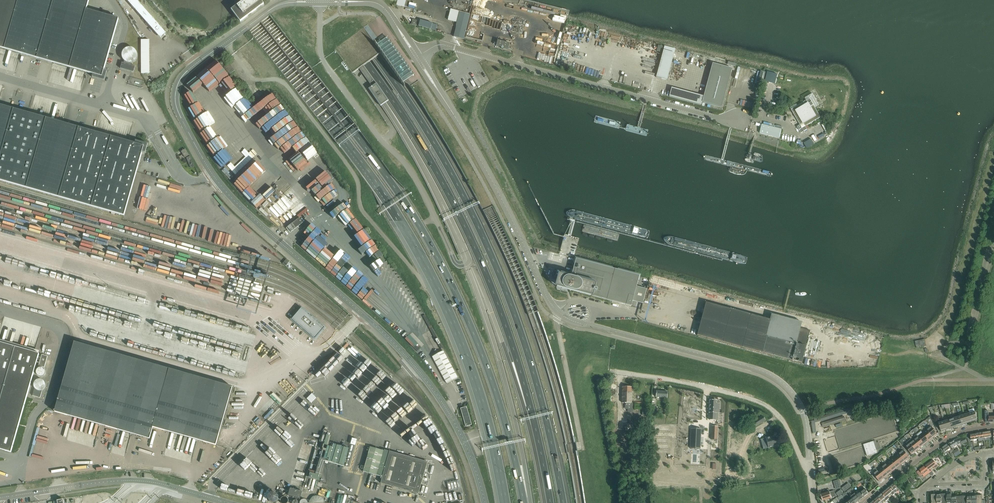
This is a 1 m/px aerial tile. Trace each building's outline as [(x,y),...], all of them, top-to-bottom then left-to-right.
[(119,19),(86,10),(89,0),(0,0),(0,48),(86,73),(93,75),(92,77),(104,81),(107,72),(104,71),(119,19)] [(136,0),(126,0),(161,39),(161,38),(166,34),(136,0)] [(240,22),(263,5),(259,0),(245,0),(231,11),(240,22)] [(456,22),(459,11),(451,9),(448,20),(456,22)] [(470,14),(460,12),(454,36),(464,39),(470,14)] [(437,25),(432,24),(420,20),(419,26),(436,31),(437,25)] [(337,42),(331,46),(352,74),(355,72),(357,70),(362,66),(367,63),(369,62),(371,60),(376,57),(380,53),(381,53),(379,50),(380,49),(382,47),(383,47),(379,41),(367,26),(365,28),(364,29),(362,26),(356,30),(337,42)] [(498,40),(496,46),(501,47),(502,49),(503,48),(508,49),(509,43),(498,40)] [(150,41),(141,41),(141,74),(150,74),(150,41)] [(674,53),(663,50),(656,77),(667,80),(674,53)] [(589,74),(592,61),(580,59),(577,71),(589,74)] [(122,63),(120,69),(133,72),(135,66),(131,65),(131,63),(130,63),(129,63),(128,63),(127,63),(126,63),(126,62),(125,62),(124,61),(124,63),(122,63)] [(721,108),(732,69),(712,63),(702,102),(721,108)] [(232,66),(227,70),(230,74),(235,71),(234,69),(232,66)] [(363,66),(359,69),(372,87),(369,89),(381,106),(388,101),(376,84),(363,66)] [(644,85),(647,75),(641,73),(638,84),(644,85)] [(651,90),(653,76),(647,75),(645,90),(651,90)] [(703,96),(671,88),(669,97),(701,105),(703,96)] [(797,127),(801,133),(807,130),(806,127),(821,118),(815,107),(819,105),(813,94),(805,98),(807,101),(797,106),(796,104),(790,108),(791,110),(800,125),(797,127)] [(262,116),(277,106),(271,96),(255,106),(262,116)] [(26,188),(59,197),(91,207),(124,216),(137,172),(142,152),(145,153),(148,144),(136,141),(135,144),(128,142),(111,137),(95,132),(79,128),(63,123),(46,118),(30,114),(14,109),(0,105),(0,180),(26,188)] [(782,130),(762,125),(760,133),(780,138),(782,130)] [(189,155),(186,149),(184,150),(181,151),(185,158),(186,157),(189,155)] [(190,168),(194,167),(195,166),(191,156),(186,158),(190,168)] [(271,220),(276,215),(267,207),(262,212),(271,220)] [(299,218),(287,227),(287,228),(291,232),(303,223),(299,218)] [(302,247),(306,251),(324,230),(319,226),(316,231),(310,226),(300,238),(305,243),(302,247)] [(576,259),(574,265),(571,277),(559,274),(555,286),(557,287),(562,288),(563,289),(563,288),(568,290),(574,291),(574,292),(574,291),(580,293),(579,293),(580,293),(585,294),(585,295),(586,295),(586,294),(591,296),(592,296),(631,306),(639,276),(576,259)] [(802,322),(771,314),(770,320),(706,303),(697,335),(801,363),(810,331),(800,328),(802,322)] [(302,308),(292,320),(315,339),(325,328),(312,317),(312,318),(309,315),(310,315),(302,308)] [(919,344),(916,345),(917,348),(927,346),(925,339),(918,341),(919,344)] [(11,453),(25,403),(39,353),(34,352),(0,342),(0,450),(11,453)] [(232,387),(74,342),(55,412),(150,439),(153,427),(216,445),(232,387)] [(358,370),(367,359),(348,343),(339,353),(358,370)] [(432,357),(446,383),(447,384),(457,378),(443,351),(432,357)] [(42,355),(39,366),(44,368),(48,357),(42,355)] [(622,387),(622,403),(631,403),(632,387),(622,387)] [(35,388),(33,396),(40,398),(42,390),(41,391),(40,391),(39,391),(38,391),(37,391),(36,390),(35,389),(35,388)] [(398,388),(393,393),(398,397),(403,392),(398,388)] [(710,401),(710,413),(710,419),(718,419),(718,414),(719,414),(719,405),(717,405),(717,402),(710,401)] [(460,408),(463,416),(466,427),(472,425),(467,407),(460,408)] [(821,421),(852,411),(851,408),(820,417),(820,418),(820,416),(814,418),(816,422),(821,420),(821,421)] [(989,417),(989,411),(985,411),(985,421),(989,421),(989,423),(993,423),(993,417),(989,417)] [(752,422),(755,427),(766,421),(763,416),(752,422)] [(823,427),(845,420),(844,417),(822,424),(823,427)] [(947,430),(944,422),(939,423),(938,421),(935,422),(937,425),(939,425),(941,432),(947,430)] [(937,434),(932,427),(931,427),(927,430),(933,438),(935,437),(934,436),(937,434)] [(691,429),(690,448),(700,449),(700,445),(697,444),(698,437),(701,437),(701,429),(691,429)] [(933,438),(927,430),(923,433),(929,441),(931,439),(932,439),(933,438)] [(929,441),(923,433),(919,437),(925,445),(926,443),(929,441)] [(323,451),(316,474),(321,476),(325,461),(344,466),(349,448),(333,444),(332,447),(328,446),(331,436),(326,434),(322,449),(323,449),(322,451),(323,451)] [(778,445),(776,435),(766,438),(761,439),(763,449),(765,449),(778,445)] [(925,445),(919,437),(917,435),(915,437),(916,438),(914,440),(920,448),(923,445),(923,446),(925,445)] [(958,445),(961,444),(962,445),(967,442),(965,438),(960,440),(959,439),(954,441),(949,444),(952,449),(958,445)] [(920,448),(914,440),(912,442),(911,440),(908,442),(910,443),(916,451),(918,450),(920,448)] [(881,449),(879,442),(877,443),(876,441),(874,441),(863,445),(867,456),(877,453),(877,450),(881,449)] [(916,451),(910,443),(906,447),(912,454),(914,452),(915,453),(916,451)] [(955,456),(952,452),(953,451),(947,444),(941,449),(945,455),(947,453),(946,452),(948,450),(950,453),(953,457),(955,456)] [(370,447),(363,471),(377,475),(382,477),(390,451),(384,450),(384,451),(370,447)] [(909,458),(904,451),(903,450),(899,454),(905,462),(907,460),(909,458)] [(427,462),(390,451),(382,477),(381,483),(418,494),(427,462)] [(905,462),(899,454),(895,457),(901,465),(903,462),(904,463),(905,462)] [(901,465),(895,457),(891,461),(897,468),(899,467),(898,467),(901,465)] [(938,467),(933,460),(924,467),(929,473),(932,471),(930,469),(933,467),(935,469),(938,467)] [(897,468),(891,461),(886,464),(892,471),(895,469),(895,470),(897,468)] [(892,471),(886,464),(882,467),(888,475),(890,474),(890,473),(892,471)] [(888,475),(882,467),(878,471),(884,478),(886,476),(887,476),(888,475)] [(929,473),(924,467),(917,472),(920,477),(926,472),(928,474),(929,473)] [(884,478),(878,471),(873,474),(880,482),(882,481),(881,480),(884,478)] [(895,493),(890,487),(886,490),(891,497),(895,493)] [(302,491),(290,488),(288,495),(300,498),(302,491)] [(891,497),(886,490),(882,494),(887,500),(891,497)] [(276,495),(276,493),(275,492),(274,491),(272,491),(271,491),(269,492),(268,493),(268,495),(268,497),(269,498),(270,499),(271,500),(272,500),(273,499),(275,499),(276,497),(276,495)] [(832,498),(830,492),(826,493),(821,495),(823,501),(832,498)] [(288,499),(288,498),(287,497),(286,495),(285,494),(283,494),(282,494),(281,494),(280,495),(279,496),(279,497),(279,498),(279,500),(280,501),(281,502),(283,502),(284,502),(285,502),(286,502),(287,500),(288,499)] [(887,500),(882,494),(878,497),(882,501),(883,500),(885,502),(887,500)] [(982,495),(982,494),(980,494),(980,496),(977,496),(977,502),(985,502),(985,500),(982,500),(982,495)]
